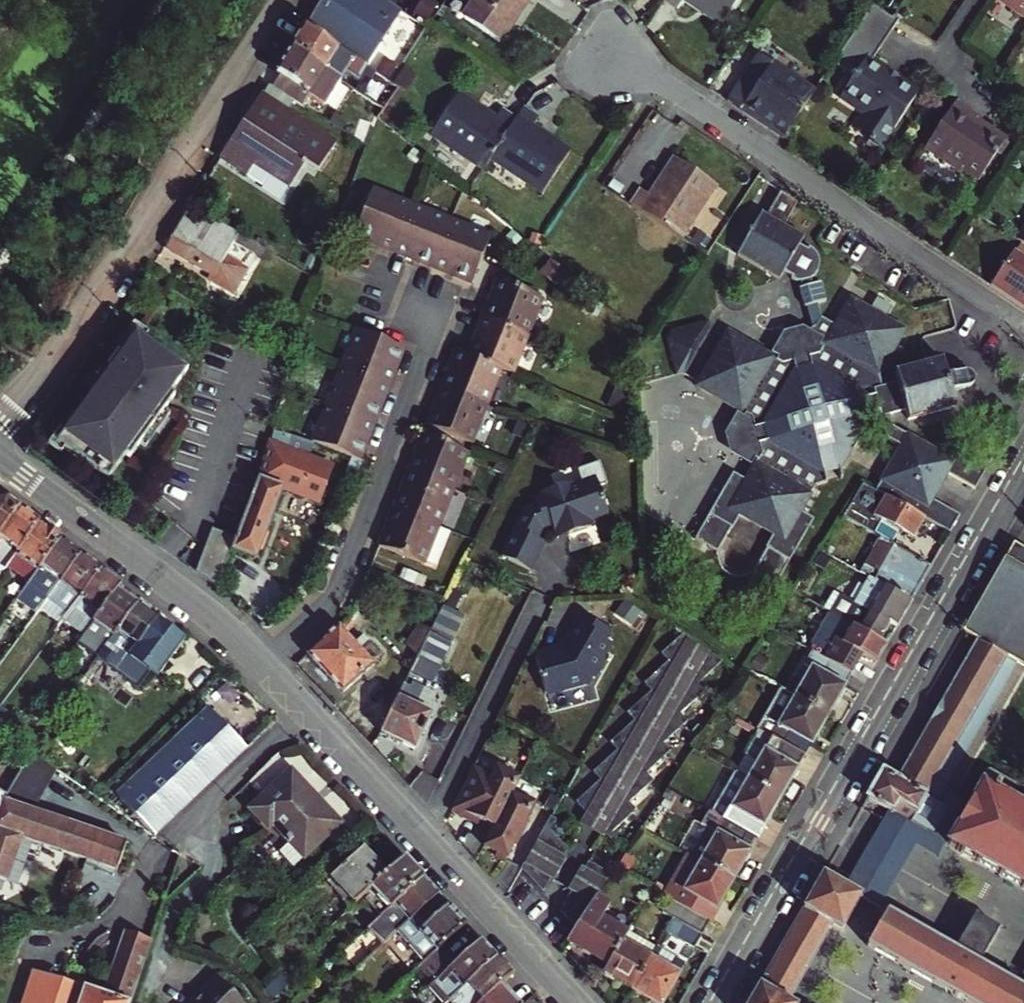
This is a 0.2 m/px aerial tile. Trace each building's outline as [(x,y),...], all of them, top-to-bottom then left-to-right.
[(305,29),(366,69),(404,12),(386,0),(324,0),(305,29)] [(462,17),(498,41),(526,0),(474,0),(462,17)] [(683,1),(720,26),(737,0),(663,0),(678,10),(683,1)] [(1023,15),(1023,0),(1002,0),(1023,15)] [(875,5),(836,63),(855,76),(844,93),(866,108),(867,116),(859,128),(872,136),(869,141),(880,148),(913,101),(911,99),(917,89),(900,78),(898,80),(886,72),(890,67),(876,57),(900,21),(875,5)] [(291,51),(339,82),(341,83),(347,73),(358,81),(363,74),(370,79),(374,73),(366,69),(305,29),(291,51)] [(297,104),(305,91),(325,104),(339,82),(291,51),(277,74),(279,75),(271,88),(297,104)] [(759,55),(728,102),(784,140),(816,92),(759,55)] [(430,135),(482,169),(490,157),(516,118),(500,107),(494,116),(458,93),(430,135)] [(229,163),(248,174),(254,165),(290,186),(304,162),(319,171),(337,140),(261,94),(243,124),(251,129),(229,163)] [(977,117),(955,102),(924,149),(960,173),(962,169),(979,180),(1005,140),(985,126),(983,129),(973,123),(977,117)] [(523,107),(516,118),(490,157),(542,191),(569,149),(532,125),(538,117),(523,107)] [(251,129),(243,124),(221,158),(229,163),(251,129)] [(630,207),(680,241),(715,187),(674,160),(649,197),(641,191),(630,207)] [(371,191),(353,237),(393,253),(411,207),(371,191)] [(411,207),(393,253),(417,262),(431,268),(450,223),(411,207)] [(174,236),(165,249),(215,279),(212,284),(234,297),(248,273),(226,260),(235,246),(262,261),(266,253),(190,209),(174,236)] [(885,440),(899,449),(874,492),(922,520),(949,536),(960,518),(932,501),(947,475),(974,492),(986,471),(957,454),(952,462),(892,428),(890,418),(904,414),(906,423),(937,414),(936,411),(949,394),(969,389),(971,385),(970,381),(968,378),(964,377),(946,382),(927,375),(926,371),(895,379),(897,388),(883,392),(880,381),(908,334),(851,302),(835,331),(822,323),(819,310),(828,309),(823,288),(815,290),(814,284),(817,280),(819,275),(821,270),(821,265),(820,260),(817,256),(814,251),(810,248),(807,252),(799,246),(803,239),(761,214),(750,233),(730,220),(719,237),(739,251),(736,256),(779,281),(782,275),(790,280),(787,284),(790,287),(793,287),(795,296),(792,296),(797,315),(799,315),(804,334),(801,337),(799,340),(799,344),(800,347),(781,353),(784,366),(729,334),(697,389),(740,414),(752,421),(763,457),(755,471),(747,484),(733,476),(694,544),(716,557),(730,532),(732,533),(740,520),(773,539),(765,552),(766,552),(751,577),(774,590),(813,523),(800,516),(816,489),(825,486),(823,475),(838,472),(870,417),(878,415),(885,440)] [(431,268),(446,274),(471,284),(490,238),(450,223),(431,268)] [(991,291),(1023,313),(1023,261),(1015,255),(991,291)] [(481,322),(527,341),(543,302),(497,282),(481,322)] [(467,355),(504,371),(513,374),(527,341),(481,322),(467,355)] [(675,333),(668,344),(679,379),(686,377),(711,332),(709,323),(675,333)] [(357,329),(343,367),(388,385),(402,347),(357,329)] [(188,370),(136,332),(74,418),(76,419),(59,443),(109,479),(126,455),(130,458),(175,396),(171,393),(188,370)] [(442,390),(488,408),(504,371),(467,355),(457,351),(442,390)] [(328,404),(373,422),(388,385),(343,367),(328,404)] [(926,371),(927,375),(946,382),(942,367),(926,371)] [(474,444),(488,408),(442,390),(428,424),(474,444)] [(936,411),(937,414),(953,410),(949,394),(936,411)] [(313,441),(319,443),(359,458),(373,422),(328,404),(313,441)] [(752,421),(740,414),(726,438),(730,457),(755,471),(763,457),(752,421)] [(408,473),(454,492),(470,454),(424,434),(408,473)] [(268,534),(265,531),(281,488),(318,502),(331,468),(269,444),(260,476),(236,539),(232,551),(255,559),(257,553),(262,549),(268,534)] [(672,448),(668,449),(675,475),(679,473),(685,464),(682,454),(672,448)] [(668,449),(660,451),(656,460),(659,472),(668,477),(675,475),(668,449)] [(541,498),(543,504),(535,507),(523,510),(500,558),(529,572),(542,544),(535,541),(542,526),(550,524),(553,534),(565,530),(567,536),(590,528),(587,522),(607,515),(597,485),(605,483),(598,463),(577,471),(581,484),(571,488),(570,484),(540,495),(541,498)] [(393,510),(439,529),(454,492),(408,473),(393,510)] [(862,485),(842,517),(871,534),(880,520),(911,538),(922,520),(874,492),(862,485)] [(541,498),(533,501),(535,507),(543,504),(541,498)] [(21,510),(7,499),(0,500),(0,535),(21,510)] [(15,555),(39,523),(21,510),(0,535),(0,568),(4,570),(7,566),(15,555)] [(393,510),(378,546),(424,566),(426,563),(437,568),(451,534),(439,529),(393,510)] [(15,555),(36,571),(60,539),(39,523),(15,555)] [(213,530),(196,573),(217,588),(232,551),(236,539),(213,530)] [(565,530),(553,534),(555,540),(567,536),(565,530)] [(859,572),(869,578),(911,602),(930,568),(879,538),(859,572)] [(60,539),(36,571),(22,590),(16,599),(35,614),(59,582),(80,553),(60,539)] [(1023,570),(1023,550),(1013,544),(1004,559),(1023,570)] [(80,553),(59,582),(79,597),(100,568),(80,553)] [(36,571),(15,555),(7,566),(24,579),(18,587),(22,590),(36,571)] [(1004,559),(996,573),(1023,590),(1023,570),(1004,559)] [(82,635),(117,589),(121,583),(100,568),(79,597),(62,620),(82,635)] [(991,581),(1023,600),(1023,590),(996,573),(991,581)] [(869,578),(854,603),(888,623),(896,628),(911,602),(869,578)] [(991,581),(977,607),(1023,634),(1023,600),(991,581)] [(827,588),(817,605),(830,612),(831,613),(841,596),(827,588)] [(117,589),(82,635),(77,642),(97,658),(137,604),(117,589)] [(841,596),(831,613),(878,640),(888,623),(854,603),(841,596)] [(120,670),(128,659),(158,619),(137,604),(97,658),(97,659),(117,674),(118,673),(120,670)] [(1015,663),(1023,668),(1023,634),(977,607),(962,632),(977,641),(1015,663)] [(830,612),(819,630),(861,654),(876,663),(886,645),(878,640),(831,613),(830,612)] [(568,649),(552,654),(548,652),(534,656),(532,660),(543,696),(563,690),(564,693),(586,686),(591,679),(592,680),(604,660),(602,659),(610,645),(605,642),(609,633),(579,616),(566,640),(568,649)] [(126,675),(124,678),(118,673),(117,674),(137,689),(154,667),(161,673),(185,640),(158,619),(128,659),(120,670),(126,675)] [(338,626),(307,655),(342,693),(373,664),(370,662),(378,654),(369,643),(361,651),(353,643),(338,626)] [(861,654),(819,630),(810,645),(814,648),(811,652),(850,674),(861,654)] [(408,675),(419,681),(423,674),(440,669),(452,644),(429,632),(408,675)] [(361,635),(353,643),(361,651),(369,643),(361,635)] [(616,837),(636,817),(637,815),(638,811),(632,805),(656,782),(648,775),(671,752),(664,745),(688,722),(681,713),(704,692),(697,684),(721,660),(682,635),(661,654),(669,664),(646,686),(653,693),(628,716),(635,723),(611,745),(619,753),(595,775),(603,783),(579,807),(583,810),(601,829),(617,846),(620,840),(616,837)] [(1015,663),(977,641),(967,659),(1005,681),(1015,663)] [(811,669),(795,696),(827,715),(850,674),(811,652),(804,665),(811,669)] [(967,659),(957,676),(996,698),(1005,681),(967,659)] [(1015,663),(1005,681),(996,698),(985,716),(975,733),(966,750),(956,768),(946,786),(936,803),(945,808),(1023,670),(1023,668),(1015,663)] [(996,698),(957,676),(947,694),(985,716),(996,698)] [(409,687),(404,684),(380,734),(414,750),(430,715),(413,707),(422,688),(411,683),(409,687)] [(756,729),(758,730),(803,756),(827,715),(795,696),(779,687),(756,729)] [(985,716),(947,694),(937,711),(975,733),(985,716)] [(7,736),(18,721),(0,708),(0,732),(7,736)] [(154,835),(247,748),(209,708),(116,795),(120,799),(125,805),(154,835)] [(975,733),(937,711),(927,728),(966,750),(975,733)] [(966,750),(927,728),(917,746),(956,768),(966,750)] [(758,730),(734,773),(779,798),(803,756),(758,730)] [(956,768),(917,746),(907,763),(946,786),(956,768)] [(3,792),(0,803),(0,878),(5,880),(22,835),(112,867),(121,841),(29,808),(51,767),(30,752),(3,792)] [(907,763),(897,781),(926,797),(936,803),(946,786),(907,763)] [(472,768),(450,812),(470,822),(472,818),(493,828),(511,792),(517,779),(496,768),(491,778),(472,768)] [(947,845),(1023,889),(1023,808),(1012,801),(1019,788),(990,771),(962,818),(947,845)] [(249,810),(252,813),(292,773),(291,772),(249,810)] [(733,772),(710,812),(756,839),(779,798),(734,773),(733,772)] [(916,814),(926,797),(897,781),(882,772),(866,800),(889,812),(936,839),(942,829),(916,814)] [(292,773),(252,813),(265,828),(271,823),(284,837),(282,839),(286,843),(277,851),(293,868),(340,825),(292,773)] [(511,792),(493,828),(483,848),(496,854),(494,858),(505,863),(516,841),(518,842),(529,821),(527,820),(535,803),(511,792)] [(936,803),(926,797),(916,814),(942,829),(936,839),(947,845),(962,818),(952,812),(948,818),(942,815),(946,809),(945,808),(936,803)] [(125,805),(120,799),(116,803),(121,809),(125,805)] [(942,815),(948,818),(952,812),(946,809),(942,815)] [(597,832),(601,829),(583,810),(574,819),(597,832)] [(707,829),(691,857),(733,881),(756,839),(710,812),(708,811),(701,825),(707,829)] [(861,898),(880,909),(916,847),(939,859),(947,845),(936,839),(889,812),(844,889),(861,898)] [(556,820),(550,816),(520,869),(542,892),(550,878),(553,881),(566,858),(562,855),(546,837),(556,820)] [(330,878),(353,904),(370,889),(385,875),(362,849),(330,878)] [(664,896),(670,899),(709,922),(733,881),(691,857),(688,855),(664,896)] [(370,889),(388,909),(423,878),(409,863),(404,858),(385,875),(370,889)] [(598,895),(616,867),(611,863),(605,872),(591,862),(587,869),(584,867),(570,890),(574,892),(562,912),(577,928),(598,895)] [(803,910),(831,926),(842,932),(861,898),(844,889),(822,877),(803,910)] [(423,878),(388,909),(365,931),(380,948),(397,932),(438,894),(423,878)] [(397,932),(424,961),(440,947),(465,923),(438,894),(397,932)] [(610,903),(598,895),(577,928),(568,942),(608,965),(627,933),(602,917),(610,903)] [(709,922),(670,899),(662,912),(673,919),(701,935),(709,922)] [(759,987),(787,1002),(831,926),(803,910),(798,918),(759,987)] [(953,951),(885,912),(866,946),(966,1002),(1023,1002),(1023,990),(979,965),(994,939),(992,926),(982,920),(969,923),(953,951)] [(695,947),(701,935),(673,919),(667,930),(695,947)] [(602,975),(631,991),(657,947),(628,930),(627,933),(608,965),(602,975)] [(151,942),(128,934),(106,995),(41,973),(31,1002),(130,1002),(151,942)] [(437,981),(430,988),(444,1002),(447,1002),(451,999),(497,957),(481,940),(456,964),(437,981)] [(421,964),(437,981),(456,964),(440,947),(424,961),(421,964)] [(685,964),(657,947),(631,991),(651,1002),(662,1002),(685,964)] [(451,999),(455,1002),(519,1002),(501,983),(511,973),(497,957),(451,999)] [(41,973),(35,972),(24,1002),(31,1002),(41,973)] [(188,1002),(246,1002),(220,974),(188,1002)] [(750,1002),(788,1002),(787,1002),(759,987),(750,1002)]
